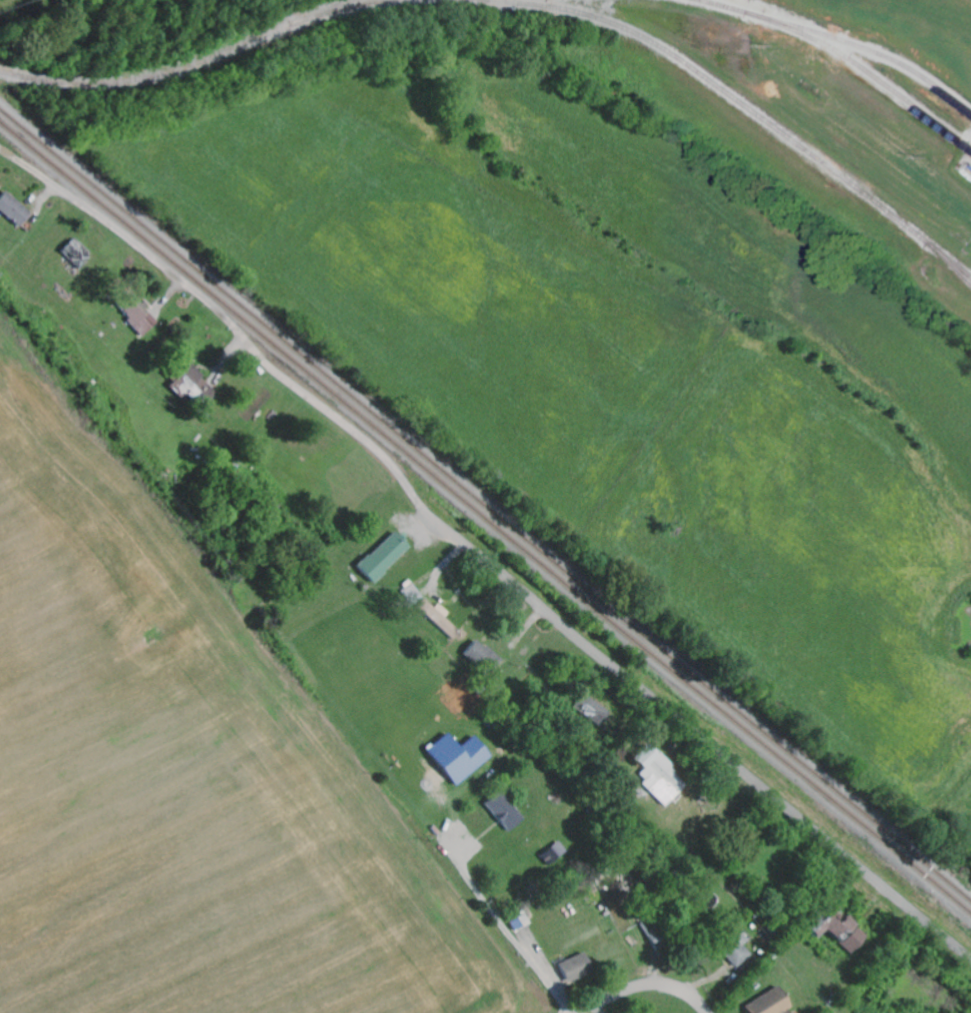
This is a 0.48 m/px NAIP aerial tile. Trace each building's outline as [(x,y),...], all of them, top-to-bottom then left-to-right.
[(19,229),(31,215),(8,192),(0,200),(0,211),(19,229)] [(159,324),(146,309),(147,308),(139,299),(123,314),(145,337),(159,324)] [(218,392),(191,366),(171,388),(190,405),(201,393),(209,401),(218,392)] [(412,549),(396,532),(358,567),(374,584),(412,549)] [(453,639),(461,632),(446,618),(450,614),(439,604),(435,608),(425,599),(418,607),(453,639)] [(609,712),(583,694),(573,708),(599,726),(609,712)] [(493,759),(477,736),(460,748),(450,734),(429,749),(455,786),(493,759)] [(658,754),(657,756),(647,745),(634,759),(644,769),(636,777),(665,806),(688,784),(658,754)] [(524,821),(503,792),(487,804),(508,832),(524,821)] [(870,937),(848,916),(840,924),(830,915),(812,933),(818,938),(826,930),(851,955),(870,937)] [(744,945),(749,941),(742,932),(720,949),(736,969),(752,956),(744,945)] [(568,984),(594,973),(586,953),(560,964),(568,984)] [(750,1012),(788,1012),(793,1010),(780,987),(746,1006),(750,1012)]
